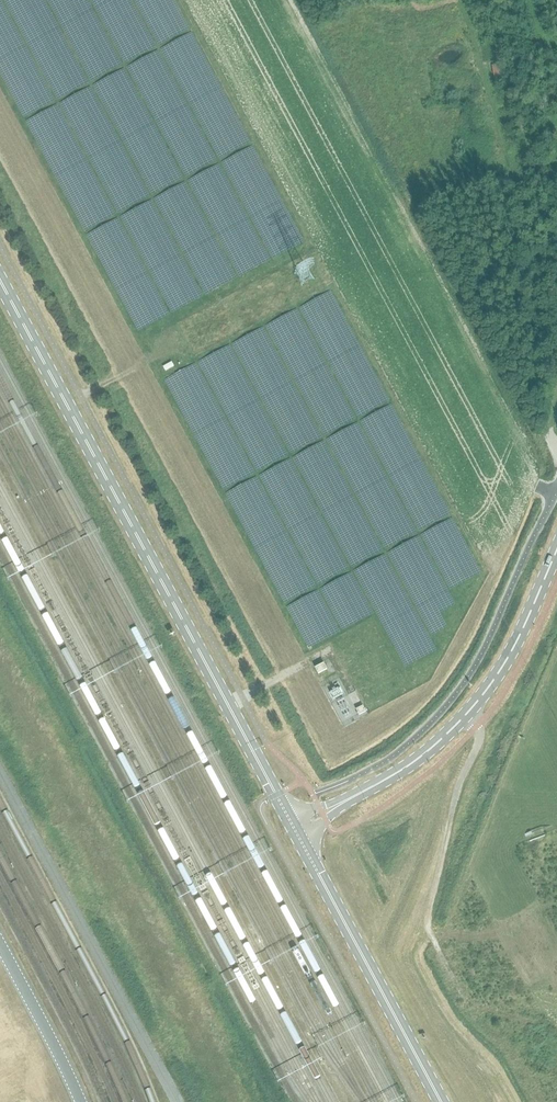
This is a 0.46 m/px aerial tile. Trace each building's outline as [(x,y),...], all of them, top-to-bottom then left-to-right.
[(324,663),(315,667),(318,674),(327,669),(324,663)] [(363,705),(356,709),(359,715),(366,711),(363,705)]
